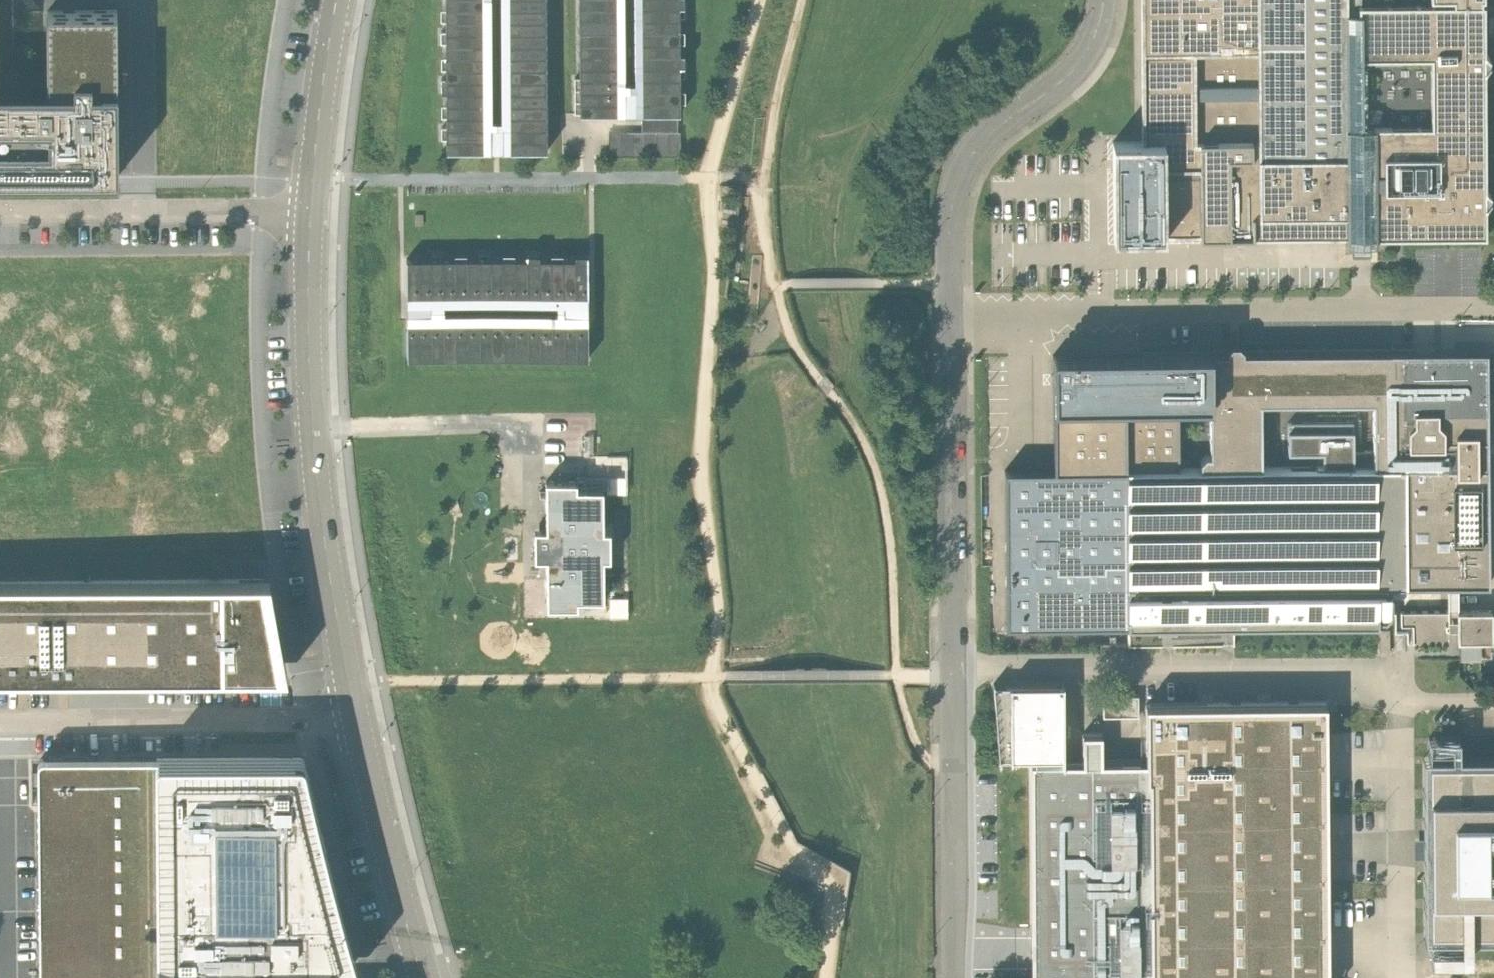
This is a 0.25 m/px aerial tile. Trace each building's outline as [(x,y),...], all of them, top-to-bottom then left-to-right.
[(548,151),(545,0),(445,0),(445,8),(441,8),(441,18),(445,18),(445,32),(441,32),(441,42),(445,42),(446,56),(442,56),(442,66),(446,66),(446,80),(441,80),(441,91),(445,91),(445,103),(442,103),(441,103),(441,115),(445,115),(445,127),(440,127),(440,140),(445,140),(445,153),(496,152),(548,151)] [(573,115),(630,114),(641,114),(641,132),(608,132),(608,156),(679,155),(679,133),(677,133),(676,113),(679,113),(679,101),(684,101),(684,90),(679,90),(679,77),(684,77),(684,54),(679,54),(679,42),(684,42),(684,29),(680,29),(680,18),(685,18),(684,0),(577,0),(578,77),(572,77),(573,114),(573,115)] [(1141,143),(1112,144),(1114,240),(1165,239),(1200,239),(1260,239),(1295,239),(1346,238),(1362,238),(1377,238),(1486,237),(1485,201),(1491,195),(1485,189),(1485,183),(1485,157),(1485,100),(1485,66),(1490,59),(1485,53),(1484,2),(1484,0),(1452,0),(1452,3),(1431,3),(1357,3),(1357,12),(1347,12),(1347,0),(1141,0),(1141,143)] [(116,11),(47,12),(48,89),(22,89),(0,89),(0,177),(118,176),(116,11)] [(431,260),(407,261),(407,311),(408,363),(588,359),(588,309),(587,254),(574,254),(575,259),(539,260),(539,254),(526,255),(527,260),(515,260),(515,256),(515,254),(502,255),(502,256),(503,260),(490,260),(490,255),(478,255),(479,260),(466,260),(466,256),(466,255),(454,255),(454,256),(454,260),(442,260),(443,256),(430,256),(431,260)] [(1459,599),(1459,587),(1488,587),(1488,567),(1487,419),(1487,411),(1487,354),(1438,355),(1395,355),(1381,355),(1243,356),(1243,351),(1239,348),(1232,348),(1228,352),(1228,356),(1211,356),(1211,405),(1212,459),(1206,459),(1202,464),(1202,470),(1179,471),(1128,471),(1129,589),(1129,628),(1233,628),(1378,626),(1377,621),(1386,621),(1391,615),(1391,587),(1407,586),(1446,586),(1446,599),(1447,613),(1400,614),(1400,628),(1412,628),(1413,645),(1449,644),(1449,633),(1457,632),(1457,643),(1493,643),(1492,613),(1460,613),(1459,599)] [(1211,405),(1211,356),(1053,357),(1053,406),(1127,406),(1179,406),(1211,405)] [(1053,406),(1055,472),(1006,472),(1005,629),(1129,628),(1129,589),(1128,471),(1179,471),(1179,406),(1127,406),(1053,406)] [(546,578),(546,608),(578,607),(604,607),(603,557),(611,557),(610,530),(604,530),(603,487),(577,488),(577,481),(546,482),(547,530),(534,530),(535,560),(546,559),(546,578)] [(270,580),(0,582),(0,679),(287,676),(270,580)] [(1233,628),(1129,628),(1129,647),(1234,645),(1233,628)] [(1328,945),(1326,702),(1145,704),(1145,761),(1101,761),(1101,733),(1082,733),(1082,761),(1064,762),(1064,757),(1063,684),(1009,685),(993,685),(998,759),(1009,759),(1034,758),(1034,762),(1030,763),(1032,977),(1328,977),(1328,945)] [(298,755),(157,757),(43,758),(39,759),(37,763),(38,971),(42,977),(157,977),(203,977),(339,975),(354,975),(356,974),(357,971),(357,966),(329,862),(304,759),(302,756),(298,755)] [(1428,763),(1429,798),(1429,838),(1429,901),(1429,934),(1493,933),(1493,762),(1428,763)] [(1480,955),(1480,944),(1451,943),(1451,954),(1480,955)]
